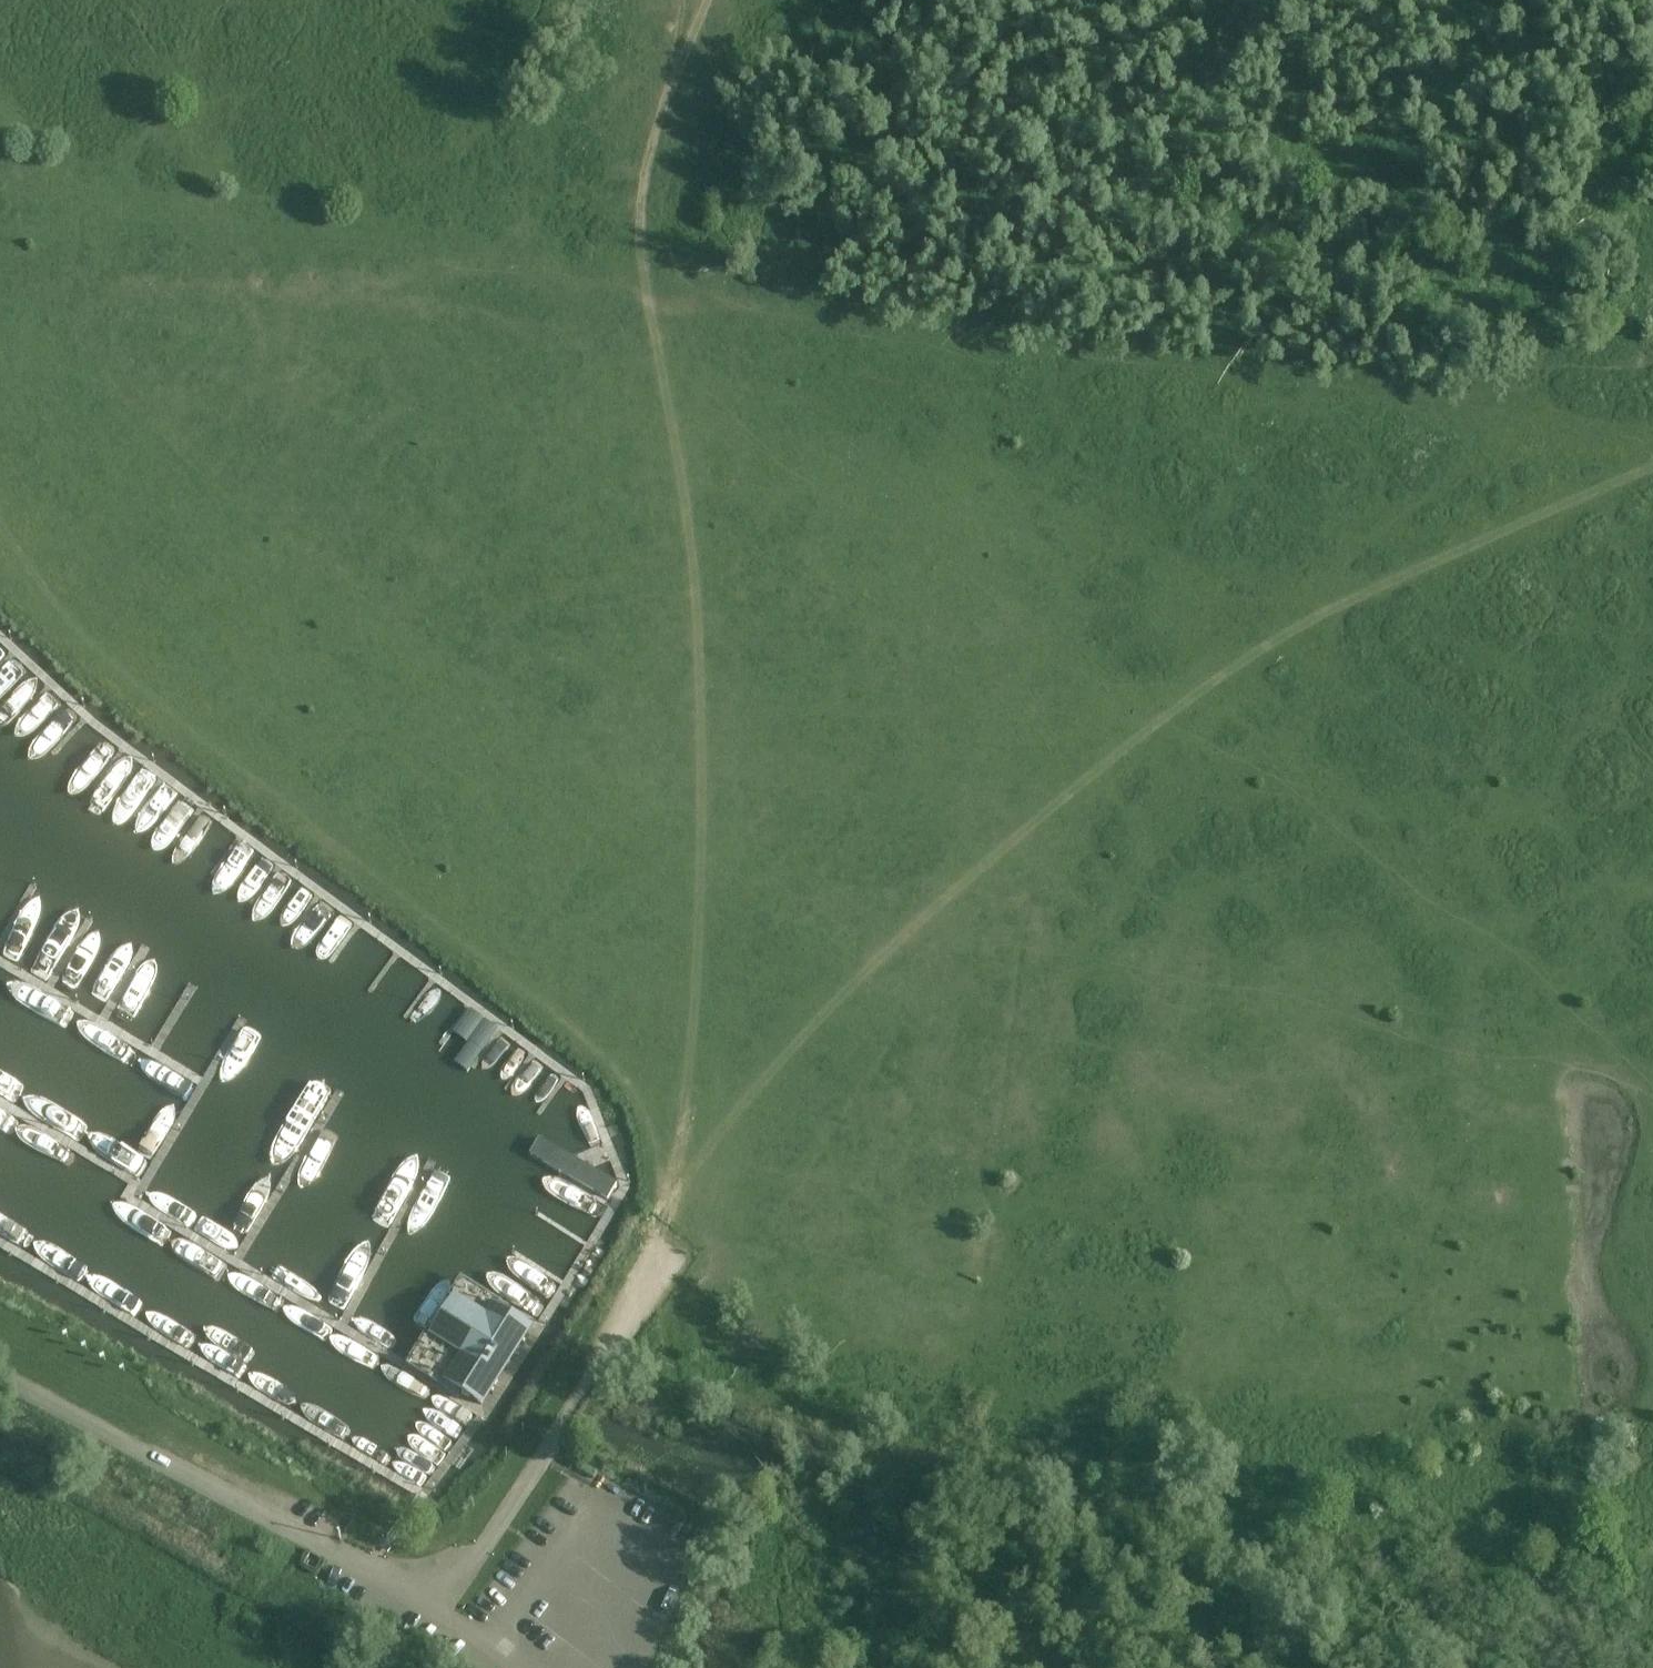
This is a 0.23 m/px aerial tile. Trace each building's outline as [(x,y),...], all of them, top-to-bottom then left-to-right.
[(617,1182),(539,1138),(529,1155),(607,1199),(617,1182)] [(414,1363),(481,1405),(529,1329),(462,1287),(414,1363)]
